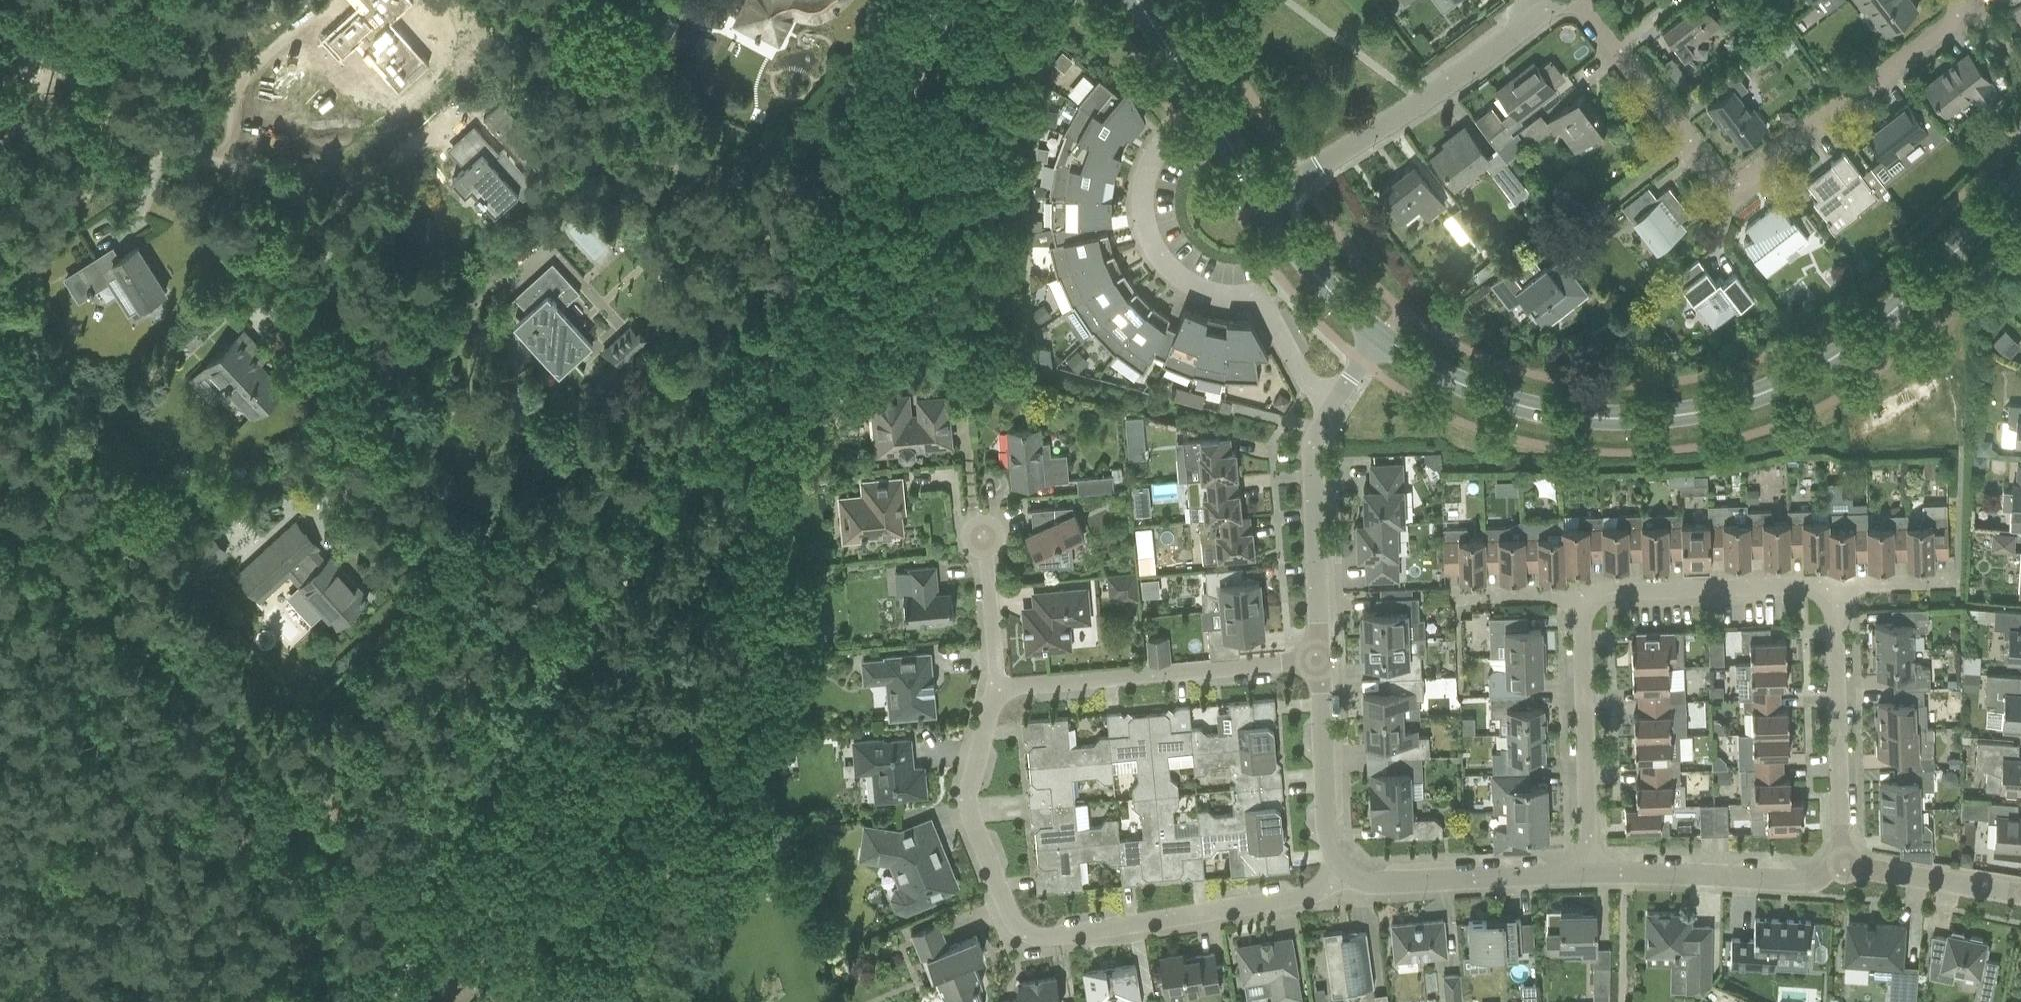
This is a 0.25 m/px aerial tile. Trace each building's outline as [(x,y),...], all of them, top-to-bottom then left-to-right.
[(369,6),(361,13),(359,11),(329,38),(343,54),(358,41),(367,50),(366,51),(372,57),(373,56),(386,71),(384,73),(397,88),(424,64),(386,23),(406,5),(401,0),(364,0),(369,6)] [(736,21),(759,33),(767,19),(785,28),(793,13),(796,14),(801,16),(805,16),(810,16),(816,16),(819,16),(823,15),(826,14),(831,12),(834,10),(837,9),(847,0),(811,0),(746,0),(736,21)] [(1817,2),(1825,13),(1836,4),(1834,2),(1833,0),(1820,0),(1817,2)] [(1865,12),(1873,6),(1891,29),(1886,32),(1885,31),(1884,32),(1886,34),(1917,10),(1909,0),(1856,0),(1865,12)] [(2013,1),(2016,5),(2011,8),(2020,20),(2020,0),(2013,0),(2013,1)] [(1691,47),(1721,24),(1703,1),(1663,32),(1684,60),(1694,52),(1691,47)] [(1784,29),(1774,37),(1782,48),(1793,40),(1784,29)] [(1062,51),(1052,62),(1063,72),(1073,60),(1062,51)] [(1971,95),(1979,106),(1998,91),(1968,54),(1924,88),(1945,115),(1971,95)] [(1500,120),(1504,125),(1487,137),(1496,148),(1513,135),(1510,131),(1522,122),(1520,120),(1557,92),(1534,63),(1519,74),(1522,77),(1513,83),(1511,80),(1497,91),(1512,111),(1500,120)] [(1748,89),(1735,72),(1713,89),(1720,99),(1708,109),(1721,125),(1724,123),(1741,146),(1767,126),(1754,110),(1751,113),(1738,96),(1748,89)] [(1099,78),(1077,104),(1130,134),(1145,117),(1127,86),(1119,95),(1099,78)] [(1698,93),(1691,84),(1681,92),(1687,101),(1698,93)] [(2011,86),(2000,95),(2009,107),(2019,99),(2011,86)] [(1583,94),(1551,119),(1532,134),(1541,145),(1560,130),(1576,151),(1607,126),(1583,94)] [(1078,105),(1062,132),(1120,153),(1120,152),(1131,134),(1130,134),(1077,104),(1078,105)] [(1878,124),(1864,134),(1868,140),(1866,142),(1869,146),(1871,144),(1872,145),(1882,158),(1883,159),(1885,163),(1927,131),(1912,110),(1907,104),(1879,126),(1878,124)] [(1043,110),(1042,123),(1056,125),(1058,112),(1043,110)] [(473,126),(474,128),(459,142),(458,141),(457,142),(473,160),(453,179),(465,192),(471,186),(495,212),(517,192),(509,183),(519,175),(507,161),(474,125),(473,126)] [(1496,148),(1486,156),(1464,128),(1453,137),(1455,140),(1433,157),(1454,184),(1483,162),(1515,203),(1529,191),(1511,168),(1506,161),(1496,148)] [(1064,134),(1053,163),(1113,174),(1121,153),(1120,152),(1120,153),(1062,132),(1062,133),(1064,134)] [(1516,132),(1513,135),(1496,148),(1506,161),(1526,145),(1516,132)] [(1038,147),(1037,159),(1048,161),(1049,148),(1038,147)] [(1830,219),(1841,211),(1848,220),(1887,190),(1871,168),(1861,175),(1844,153),(1831,163),(1834,166),(1817,179),(1816,178),(1809,184),(1808,183),(1807,184),(1820,200),(1816,203),(1814,201),(1813,202),(1827,220),(1826,221),(1835,232),(1836,232),(1830,224),(1831,223),(1830,219)] [(1113,174),(1053,163),(1052,164),(1054,165),(1049,196),(1110,196),(1110,195),(1114,174),(1113,174)] [(569,169),(576,183),(587,177),(580,164),(569,169)] [(1445,206),(1426,182),(1414,167),(1381,193),(1402,220),(1419,206),(1428,218),(1445,206)] [(1041,185),(1036,185),(1036,195),(1045,195),(1045,189),(1041,185)] [(1637,218),(1660,248),(1686,228),(1681,221),(1690,215),(1669,187),(1656,197),(1648,187),(1622,207),(1633,221),(1637,218)] [(1110,196),(1049,196),(1049,197),(1050,197),(1050,228),(1111,218),(1111,195),(1110,195),(1110,196)] [(1751,239),(1759,250),(1753,255),(1766,272),(1785,258),(1782,254),(1794,245),(1797,248),(1809,239),(1806,236),(1807,235),(1806,235),(1816,227),(1806,215),(1797,222),(1793,218),(1790,220),(1778,204),(1746,228),(1754,238),(1751,239)] [(1451,214),(1468,237),(1477,230),(1460,207),(1451,214)] [(1111,218),(1050,228),(1050,229),(1051,229),(1054,243),(1048,245),(1056,277),(1112,252),(1112,251),(1107,230),(1097,232),(1095,221),(1111,219),(1111,218)] [(1042,219),(1030,219),(1030,233),(1042,230),(1042,219)] [(159,304),(155,297),(166,291),(138,247),(120,258),(114,248),(67,277),(73,286),(71,287),(78,299),(88,293),(89,295),(93,293),(90,288),(106,278),(129,314),(140,307),(144,313),(159,304)] [(1113,251),(1112,251),(1112,252),(1056,277),(1057,278),(1058,277),(1071,306),(1122,272),(1121,271),(1113,251)] [(1497,255),(1487,263),(1494,272),(1503,264),(1497,255)] [(1522,285),(1510,270),(1510,269),(1490,285),(1509,309),(1521,299),(1544,328),(1558,318),(1589,294),(1560,258),(1547,269),(1546,267),(1522,285)] [(1716,282),(1706,270),(1698,260),(1675,278),(1708,321),(1711,324),(1716,324),(1720,323),(1754,297),(1735,273),(1722,283),(1720,280),(1716,282)] [(551,263),(505,306),(506,307),(515,298),(528,311),(513,325),(558,374),(572,361),(573,360),(591,344),(560,311),(579,294),(551,263)] [(1122,272),(1071,306),(1071,307),(1073,306),(1091,332),(1135,290),(1134,289),(1122,271),(1121,271),(1122,272)] [(1135,290),(1091,332),(1091,333),(1092,332),(1114,354),(1150,305),(1150,304),(1135,288),(1134,289),(1135,290)] [(1043,304),(1031,312),(1039,325),(1052,316),(1043,304)] [(1150,305),(1114,354),(1115,355),(1116,353),(1142,372),(1150,358),(1152,353),(1164,359),(1176,330),(1176,329),(1166,325),(1169,318),(1150,304),(1150,305)] [(1467,304),(1457,311),(1464,321),(1474,314),(1467,304)] [(1162,363),(1161,364),(1162,364),(1192,377),(1205,317),(1204,317),(1185,309),(1184,308),(1176,329),(1176,330),(1164,359),(1162,363)] [(1205,317),(1192,377),(1193,377),(1194,375),(1225,382),(1227,321),(1226,321),(1204,316),(1204,317),(1205,317)] [(1226,320),(1226,321),(1227,321),(1225,382),(1226,380),(1258,381),(1254,355),(1268,355),(1249,321),(1226,320)] [(648,344),(630,325),(601,352),(619,371),(648,344)] [(243,332),(205,368),(190,382),(209,402),(215,396),(217,399),(219,396),(226,403),(231,405),(245,407),(252,415),(262,406),(264,408),(276,397),(274,395),(281,388),(257,362),(265,355),(243,332)] [(2002,333),(1992,343),(2008,359),(2018,349),(2002,333)] [(1039,362),(1052,365),(1049,349),(1036,345),(1039,362)] [(1075,353),(1067,360),(1078,372),(1086,365),(1075,353)] [(1994,360),(1988,362),(1992,373),(2004,368),(2001,359),(2001,358),(1996,359),(1994,360)] [(1174,399),(1188,402),(1190,391),(1176,388),(1174,399)] [(1202,406),(1204,395),(1190,391),(1188,402),(1202,406)] [(1279,393),(1272,404),(1284,411),(1291,400),(1279,393)] [(950,443),(945,397),(919,399),(921,415),(909,416),(907,397),(873,400),(878,454),(901,452),(905,455),(910,454),(913,450),(913,447),(950,443)] [(1230,412),(1232,402),(1222,399),(1219,410),(1230,412)] [(2008,404),(2007,426),(2016,429),(2015,445),(2020,445),(2020,405),(2008,404)] [(1142,416),(1125,418),(1127,440),(1144,439),(1142,416)] [(1040,443),(1039,428),(1007,431),(1009,449),(1007,449),(1009,465),(1011,465),(1013,486),(1069,481),(1067,454),(1050,455),(1049,442),(1040,443)] [(1219,438),(1183,441),(1185,464),(1201,468),(1202,479),(1226,477),(1237,476),(1235,451),(1231,451),(1220,452),(1219,438)] [(1428,453),(1428,459),(1435,465),(1441,465),(1440,453),(1428,453)] [(1973,455),(1971,473),(1973,474),(1979,474),(1985,469),(1986,456),(1975,455),(1974,455),(1973,455)] [(1941,461),(1924,461),(1924,473),(1942,473),(1941,461)] [(1357,523),(1404,522),(1402,464),(1371,465),(1371,489),(1363,489),(1364,506),(1361,510),(1361,523),(1357,523)] [(2007,507),(2011,510),(2010,530),(2020,531),(2020,464),(2018,464),(2017,484),(2013,484),(2012,491),(2008,493),(2007,507)] [(171,470),(161,475),(166,484),(176,479),(171,470)] [(1078,494),(1114,491),(1112,475),(1077,479),(1078,494)] [(1706,475),(1693,476),(1693,485),(1706,484),(1706,475)] [(1693,476),(1685,476),(1685,485),(1693,485),(1693,476)] [(863,495),(846,497),(848,519),(841,519),(843,541),(862,540),(862,541),(866,541),(865,535),(903,532),(900,503),(904,502),(901,477),(861,481),(863,495)] [(1202,479),(1187,480),(1189,505),(1204,504),(1206,520),(1239,517),(1241,517),(1239,492),(1227,493),(1226,477),(1202,479)] [(1693,485),(1685,485),(1680,485),(1680,494),(1707,493),(1707,484),(1706,484),(1693,485)] [(1148,485),(1131,486),(1132,502),(1149,501),(1148,485)] [(1758,489),(1747,489),(1747,503),(1758,503),(1758,489)] [(1921,526),(1907,527),(1907,552),(1907,559),(1907,566),(1907,567),(1918,567),(1920,566),(1933,565),(1933,558),(1933,551),(1948,551),(1947,514),(1946,506),(1946,502),(1923,503),(1923,514),(1921,522),(1921,526)] [(1728,505),(1708,505),(1708,525),(1709,550),(1724,550),(1724,556),(1724,564),(1736,563),(1738,564),(1750,564),(1750,563),(1750,555),(1749,549),(1748,523),(1734,524),(1734,519),(1731,512),(1728,505)] [(1033,530),(1025,533),(1035,554),(1036,567),(1059,565),(1057,543),(1083,532),(1074,512),(1069,514),(1066,507),(1031,510),(1033,530)] [(1810,510),(1787,510),(1788,522),(1789,548),(1803,547),(1803,554),(1803,561),(1816,561),(1817,562),(1828,562),(1827,529),(1827,521),(1813,521),(1813,517),(1810,510)] [(1771,511),(1748,511),(1748,523),(1749,549),(1763,549),(1763,555),(1764,562),(1776,562),(1778,563),(1790,563),(1790,562),(1789,554),(1789,548),(1788,522),(1774,523),(1774,518),(1771,511)] [(1656,526),(1642,527),(1643,553),(1643,559),(1643,568),(1654,567),(1655,566),(1668,565),(1668,558),(1668,551),(1682,551),(1681,525),(1681,513),(1658,514),(1656,522),(1656,526)] [(1616,527),(1602,528),(1603,553),(1603,560),(1603,569),(1604,569),(1614,568),(1615,567),(1629,567),(1629,553),(1643,553),(1642,527),(1642,515),(1619,515),(1616,523),(1616,527)] [(1881,527),(1867,528),(1867,553),(1867,560),(1868,567),(1868,568),(1879,568),(1880,567),(1893,566),(1893,559),(1893,553),(1907,552),(1907,527),(1906,515),(1884,515),(1881,523),(1881,527)] [(1543,519),(1523,520),(1523,538),(1524,564),(1538,563),(1539,570),(1539,577),(1551,577),(1553,579),(1565,578),(1565,576),(1564,571),(1564,569),(1562,529),(1562,516),(1544,522),(1543,519)] [(1577,529),(1562,529),(1564,569),(1564,571),(1575,570),(1576,568),(1589,568),(1589,560),(1588,554),(1603,553),(1602,528),(1602,516),(1579,517),(1577,524),(1577,529)] [(1842,529),(1827,529),(1828,562),(1828,568),(1828,570),(1839,570),(1841,568),(1854,568),(1854,560),(1853,554),(1867,553),(1867,528),(1867,516),(1844,517),(1841,524),(1842,529)] [(1206,520),(1199,520),(1201,542),(1217,547),(1218,557),(1222,557),(1223,561),(1237,560),(1236,556),(1254,554),(1252,529),(1240,530),(1239,517),(1206,520)] [(1404,522),(1357,523),(1357,526),(1354,530),(1354,538),(1357,541),(1358,557),(1366,557),(1367,580),(1398,579),(1396,523),(1404,522)] [(1708,525),(1681,525),(1682,551),(1682,557),(1683,573),(1692,573),(1707,572),(1710,572),(1709,556),(1709,550),(1708,525)] [(292,526),(236,576),(259,601),(290,573),(325,612),(323,613),(337,629),(346,620),(345,619),(367,599),(365,596),(363,598),(354,587),(352,589),(340,576),(344,573),(331,558),(319,568),(307,555),(314,550),(292,526)] [(1151,527),(1135,529),(1137,543),(1153,541),(1151,527)] [(1506,527),(1483,528),(1484,540),(1484,565),(1499,565),(1499,572),(1499,578),(1511,578),(1513,580),(1524,580),(1524,570),(1524,564),(1523,538),(1509,539),(1509,534),(1506,527)] [(1466,528),(1443,529),(1444,566),(1459,566),(1459,573),(1460,580),(1472,579),(1474,581),(1485,581),(1485,571),(1484,565),(1484,540),(1469,540),(1469,536),(1466,528)] [(1993,533),(1992,549),(2013,550),(2014,534),(1993,533)] [(226,551),(211,534),(179,563),(194,580),(226,551)] [(909,569),(911,595),(904,596),(906,624),(917,623),(917,626),(945,623),(945,620),(953,620),(951,592),(934,593),(933,582),(937,582),(935,566),(909,569)] [(1222,609),(1261,606),(1258,580),(1254,581),(1247,578),(1242,578),(1241,567),(1205,570),(1207,592),(1221,596),(1222,609)] [(1108,596),(1117,596),(1117,601),(1137,600),(1135,574),(1106,576),(1108,596)] [(1154,579),(1141,580),(1142,597),(1155,596),(1154,579)] [(1069,647),(1067,623),(1089,621),(1086,589),(1034,594),(1035,608),(1024,609),(1028,651),(1069,647)] [(1361,639),(1408,637),(1407,623),(1415,623),(1419,619),(1418,597),(1376,598),(1376,600),(1380,600),(1381,612),(1377,616),(1374,613),(1363,613),(1363,624),(1360,627),(1361,639)] [(1261,606),(1222,609),(1223,626),(1207,627),(1210,658),(1239,656),(1238,639),(1244,639),(1250,635),(1263,634),(1262,620),(1266,618),(1265,610),(1261,608),(1261,606)] [(1875,624),(1876,633),(1872,634),(1872,646),(1876,646),(1876,650),(1912,649),(1912,635),(1920,635),(1919,630),(1928,630),(1927,608),(1891,609),(1892,623),(1875,624)] [(2000,610),(1995,610),(1993,629),(2004,629),(2003,637),(2008,638),(2007,661),(2020,662),(2020,612),(2000,610)] [(1505,656),(1545,655),(1545,642),(1541,638),(1541,629),(1523,630),(1523,616),(1489,618),(1490,638),(1496,644),(1505,644),(1505,656)] [(1750,653),(1751,663),(1735,664),(1786,663),(1785,640),(1770,641),(1769,628),(1741,629),(1742,651),(1750,650),(1750,653)] [(1720,630),(1708,630),(1708,643),(1721,643),(1720,630)] [(1676,653),(1675,651),(1675,631),(1645,632),(1646,644),(1631,645),(1632,667),(1667,666),(1667,655),(1668,655),(1668,653),(1676,653)] [(1408,637),(1361,639),(1361,651),(1364,654),(1365,665),(1376,665),(1379,661),(1383,664),(1383,677),(1379,677),(1379,678),(1389,678),(1421,677),(1420,655),(1416,651),(1408,651),(1408,637)] [(1148,639),(1150,663),(1170,661),(1169,651),(1165,652),(1164,638),(1148,639)] [(1912,649),(1876,650),(1876,654),(1872,654),(1873,666),(1877,666),(1877,676),(1893,676),(1894,689),(1898,689),(1923,688),(1930,688),(1929,666),(1921,667),(1920,662),(1913,662),(1912,649)] [(935,714),(929,654),(885,658),(886,660),(863,662),(865,682),(887,680),(891,718),(935,714)] [(1545,655),(1505,656),(1506,669),(1495,669),(1488,675),(1489,695),(1490,695),(1526,694),(1529,694),(1529,693),(1525,693),(1525,681),(1528,678),(1532,681),(1542,681),(1542,672),(1546,668),(1545,655)] [(1787,685),(1786,663),(1735,664),(1735,680),(1738,680),(1738,699),(1743,699),(1773,698),(1772,686),(1787,685)] [(1668,677),(1667,666),(1632,667),(1633,690),(1647,689),(1648,702),(1685,701),(1685,687),(1669,688),(1668,677)] [(1964,674),(1963,691),(1979,692),(1980,675),(1964,674)] [(2002,675),(1986,674),(1984,704),(1994,705),(1994,709),(2003,710),(2002,727),(2020,728),(2020,693),(2020,692),(2020,676),(2002,675)] [(1421,677),(1389,678),(1389,692),(1363,693),(1364,719),(1402,718),(1402,705),(1409,705),(1409,700),(1423,700),(1422,677),(1421,677)] [(1878,704),(1878,714),(1875,714),(1875,727),(1878,727),(1878,730),(1924,728),(1914,728),(1914,704),(1923,703),(1923,688),(1898,689),(1898,703),(1878,704)] [(1526,694),(1490,695),(1491,717),(1499,716),(1499,721),(1507,721),(1507,734),(1544,733),(1544,729),(1547,729),(1547,717),(1543,717),(1543,708),(1527,708),(1526,694)] [(1773,698),(1743,699),(1743,712),(1751,712),(1752,722),(1753,733),(1788,732),(1787,710),(1773,710),(1773,698)] [(1200,728),(1191,728),(1190,729),(1192,751),(1274,744),(1273,728),(1268,724),(1276,715),(1274,699),(1228,703),(1231,732),(1207,734),(1200,728)] [(1685,701),(1648,702),(1648,714),(1633,714),(1634,737),(1670,736),(1679,735),(1686,735),(1686,721),(1685,701)] [(1164,712),(1148,714),(1155,796),(1178,793),(1177,784),(1170,778),(1168,754),(1192,752),(1192,751),(1190,729),(1191,728),(1189,706),(1176,707),(1169,716),(1164,712)] [(1155,796),(1148,714),(1132,715),(1128,720),(1120,713),(1107,714),(1109,736),(1110,736),(1112,759),(1136,757),(1138,781),(1132,788),(1133,798),(1155,796)] [(1110,736),(1109,736),(1100,737),(1094,744),(1070,746),(1067,717),(1022,721),(1023,738),(1032,745),(1028,750),(1029,766),(1112,759),(1110,736)] [(1402,718),(1364,719),(1365,745),(1389,744),(1390,758),(1421,757),(1429,757),(1429,736),(1410,736),(1410,730),(1403,730),(1402,718)] [(1878,730),(1879,743),(1876,743),(1876,755),(1877,756),(1878,756),(1879,757),(1880,758),(1881,758),(1891,758),(1891,756),(1908,755),(1908,760),(1916,760),(1916,769),(1933,768),(1934,768),(1933,740),(1925,740),(1924,728),(1878,730)] [(1788,732),(1753,733),(1737,734),(1738,769),(1745,768),(1775,767),(1774,755),(1789,755),(1788,732)] [(1544,733),(1507,734),(1508,747),(1500,747),(1500,752),(1492,752),(1493,773),(1493,774),(1525,773),(1529,772),(1528,759),(1545,758),(1544,749),(1548,749),(1548,737),(1544,737),(1544,733)] [(1679,735),(1670,736),(1634,737),(1635,760),(1649,759),(1650,771),(1679,771),(1679,758),(1680,758),(1679,735)] [(883,800),(907,798),(907,795),(924,794),(921,769),(911,770),(908,740),(884,743),(884,740),(857,742),(859,773),(876,771),(877,783),(881,783),(883,800)] [(1993,742),(1977,741),(1975,765),(1987,766),(1985,790),(1999,791),(2019,792),(2019,788),(2020,789),(2020,758),(2012,758),(2013,744),(1993,742)] [(1276,760),(1274,744),(1192,751),(1192,752),(1194,774),(1204,773),(1210,766),(1234,764),(1236,788),(1282,784),(1281,772),(1272,765),(1276,760)] [(1421,757),(1390,758),(1387,758),(1388,772),(1370,773),(1370,783),(1369,783),(1369,799),(1411,797),(1410,781),(1422,780),(1421,757)] [(1948,757),(1948,766),(1958,767),(1959,758),(1948,757)] [(1112,759),(1029,766),(1031,782),(1035,786),(1028,795),(1029,807),(1075,803),(1073,778),(1097,776),(1104,782),(1114,781),(1112,759)] [(1775,780),(1775,767),(1745,768),(1746,782),(1754,782),(1754,792),(1755,803),(1802,801),(1790,801),(1789,791),(1790,791),(1789,779),(1775,780)] [(1933,768),(1916,769),(1897,769),(1897,770),(1904,770),(1905,782),(1880,783),(1881,810),(1918,809),(1918,794),(1924,794),(1924,790),(1934,789),(1933,768)] [(1731,770),(1718,771),(1718,783),(1731,782),(1731,770)] [(1679,771),(1650,771),(1650,783),(1636,784),(1636,795),(1637,795),(1637,806),(1625,806),(1625,807),(1660,806),(1672,806),(1671,794),(1672,794),(1672,784),(1680,784),(1679,771)] [(1493,774),(1493,773),(1492,773),(1492,798),(1507,798),(1508,812),(1546,811),(1545,785),(1525,786),(1525,773),(1493,774)] [(1282,784),(1236,788),(1238,813),(1214,815),(1207,809),(1197,810),(1199,832),(1199,833),(1282,825),(1280,809),(1275,805),(1283,797),(1282,784)] [(1179,803),(1178,793),(1155,796),(1163,878),(1179,876),(1183,871),(1191,879),(1204,878),(1202,855),(1201,856),(1199,833),(1199,832),(1175,834),(1173,810),(1179,803)] [(1143,837),(1119,839),(1119,840),(1121,863),(1120,863),(1122,885),(1135,884),(1142,875),(1147,879),(1163,878),(1155,796),(1133,798),(1134,807),(1141,813),(1143,837)] [(1411,797),(1369,799),(1370,815),(1371,815),(1372,827),(1384,826),(1385,832),(1394,832),(1394,838),(1442,836),(1442,825),(1434,817),(1415,818),(1414,814),(1411,814),(1411,797)] [(1767,814),(1767,816),(1750,817),(1751,834),(1795,832),(1795,824),(1803,824),(1803,812),(1802,812),(1802,801),(1755,803),(1755,804),(1767,803),(1767,814)] [(1961,801),(1960,813),(1967,814),(1973,808),(1973,801),(1961,801)] [(2000,802),(1989,802),(1987,822),(1996,822),(1994,847),(2020,849),(2020,817),(2017,817),(2017,804),(2000,802)] [(1075,803),(1029,807),(1030,819),(1039,826),(1035,831),(1037,847),(1119,840),(1119,839),(1117,817),(1107,818),(1101,825),(1077,827),(1075,803)] [(1714,835),(1713,804),(1699,805),(1700,835),(1714,835)] [(1713,804),(1714,835),(1728,834),(1727,804),(1713,804)] [(1660,806),(1625,807),(1625,818),(1625,829),(1654,828),(1654,836),(1669,836),(1669,819),(1661,819),(1661,817),(1660,817),(1660,806)] [(1919,823),(1918,809),(1881,810),(1882,837),(1906,836),(1907,856),(1900,855),(1900,856),(1932,861),(1931,828),(1925,822),(1919,823)] [(1546,811),(1508,812),(1508,827),(1493,827),(1494,852),(1527,851),(1527,837),(1547,836),(1546,811)] [(930,820),(901,832),(866,827),(861,858),(891,862),(901,887),(897,889),(893,898),(897,907),(906,911),(933,900),(931,895),(956,885),(944,857),(940,859),(935,847),(940,845),(930,820)] [(1282,825),(1199,833),(1201,856),(1202,855),(1211,855),(1217,847),(1241,845),(1244,874),(1289,870),(1288,853),(1279,846),(1283,841),(1282,825)] [(1119,840),(1037,847),(1038,863),(1043,867),(1035,876),(1037,892),(1082,888),(1080,860),(1104,857),(1111,864),(1120,863),(1121,863),(1119,840)] [(1961,851),(1959,864),(1972,866),(1973,859),(1969,852),(1961,851)] [(1560,909),(1546,909),(1546,930),(1546,931),(1546,951),(1562,951),(1562,956),(1595,956),(1595,948),(1596,948),(1595,916),(1595,913),(1582,913),(1560,913),(1560,909)] [(1647,914),(1646,954),(1646,963),(1671,964),(1671,991),(1703,992),(1709,985),(1710,927),(1690,926),(1690,914),(1647,914)] [(1486,917),(1486,921),(1468,922),(1470,956),(1488,955),(1488,959),(1517,957),(1517,953),(1522,953),(1520,919),(1515,919),(1515,915),(1496,916),(1486,917)] [(1731,938),(1729,965),(1775,968),(1775,954),(1808,956),(1810,921),(1754,918),(1753,939),(1731,938)] [(1391,925),(1395,961),(1447,956),(1443,920),(1391,925)] [(921,931),(911,934),(921,959),(927,957),(944,998),(942,998),(941,1001),(980,1001),(983,1001),(977,986),(982,983),(972,957),(983,953),(976,936),(949,947),(939,923),(921,931)] [(1919,974),(1899,972),(1899,967),(1903,967),(1906,927),(1849,923),(1846,964),(1869,965),(1869,977),(1892,978),(1890,1001),(1917,1001),(1919,974)] [(1350,990),(1374,986),(1366,933),(1342,936),(1341,931),(1323,934),(1332,997),(1350,994),(1350,990)] [(1931,967),(1930,977),(1953,982),(1956,972),(1980,977),(1975,1001),(1992,1001),(2000,963),(1985,960),(1988,943),(1949,935),(1948,939),(1933,936),(1932,956),(1931,967)] [(1271,940),(1262,941),(1261,941),(1261,943),(1237,947),(1243,983),(1261,980),(1263,990),(1271,988),(1274,1001),(1298,997),(1295,974),(1296,974),(1290,939),(1271,942),(1271,940)] [(1220,989),(1214,953),(1197,956),(1197,958),(1183,960),(1182,956),(1160,960),(1166,996),(1202,991),(1203,992),(1220,989)] [(1134,964),(1115,967),(1114,970),(1104,972),(1102,969),(1083,972),(1088,1001),(1141,1001),(1134,964)] [(1594,965),(1594,995),(1609,995),(1609,965),(1594,965)] [(1445,1001),(1461,1001),(1459,974),(1443,976),(1445,1001)] [(1055,977),(1023,982),(1017,990),(1019,998),(996,1001),(1059,1001),(1055,977)] [(1536,984),(1520,984),(1520,994),(1522,998),(1521,1001),(1537,1001),(1536,984)] [(1375,1001),(1388,1001),(1387,993),(1374,995),(1375,1001)]
